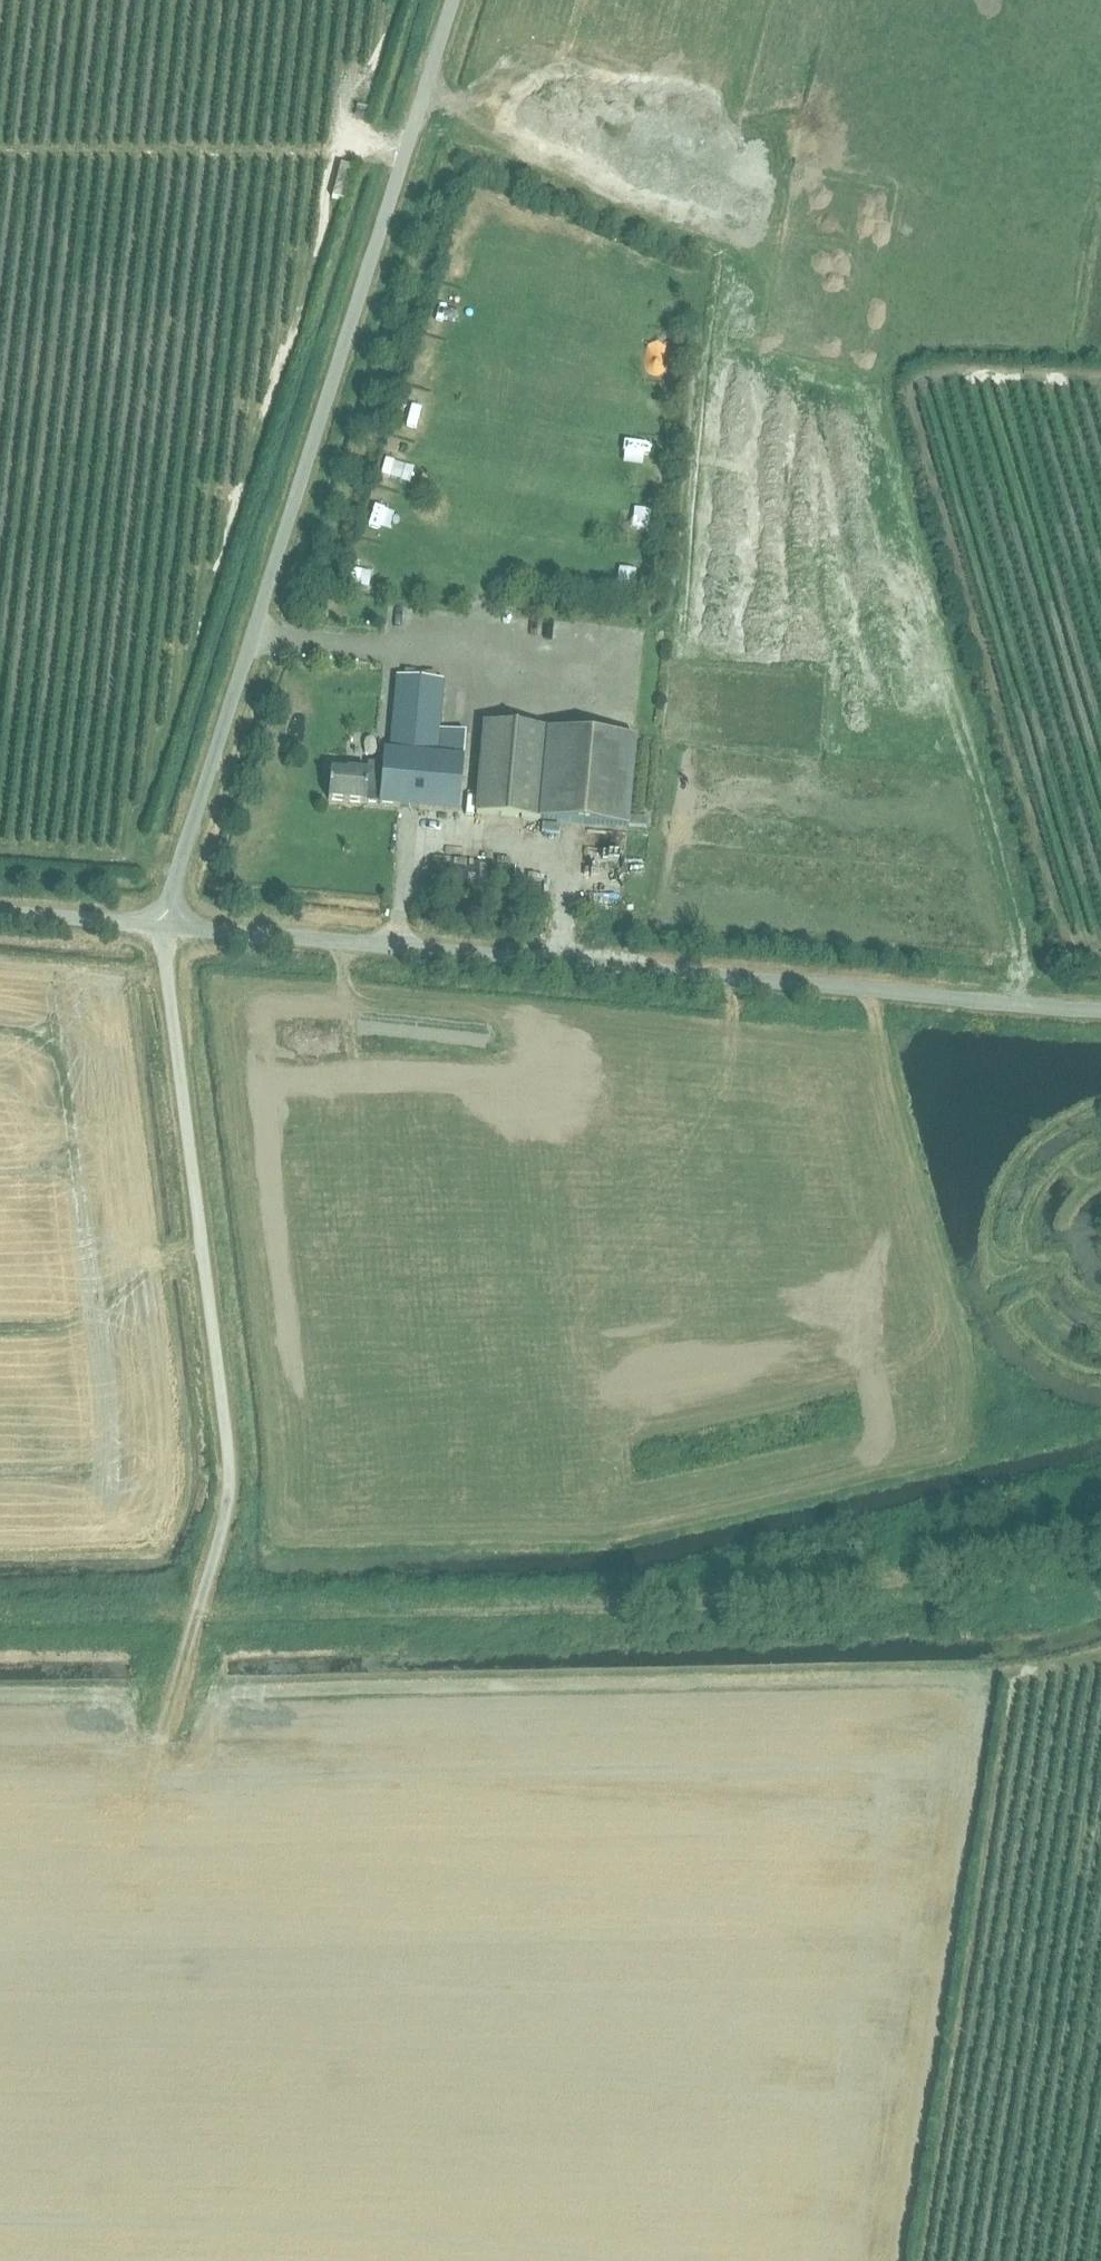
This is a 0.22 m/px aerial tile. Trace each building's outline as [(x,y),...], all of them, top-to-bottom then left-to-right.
[(666,351),(667,333),(646,331),(645,349),(666,351)] [(355,544),(378,549),(380,537),(357,532),(355,544)] [(330,770),(328,800),(365,803),(365,802),(379,803),(379,805),(461,811),(465,759),(467,732),(439,730),(443,680),(398,677),(392,752),(385,752),(384,765),(368,763),(368,773),(330,770)] [(627,829),(634,740),(483,728),(475,817),(627,829)] [(603,883),(602,898),(645,900),(646,884),(603,883)]
